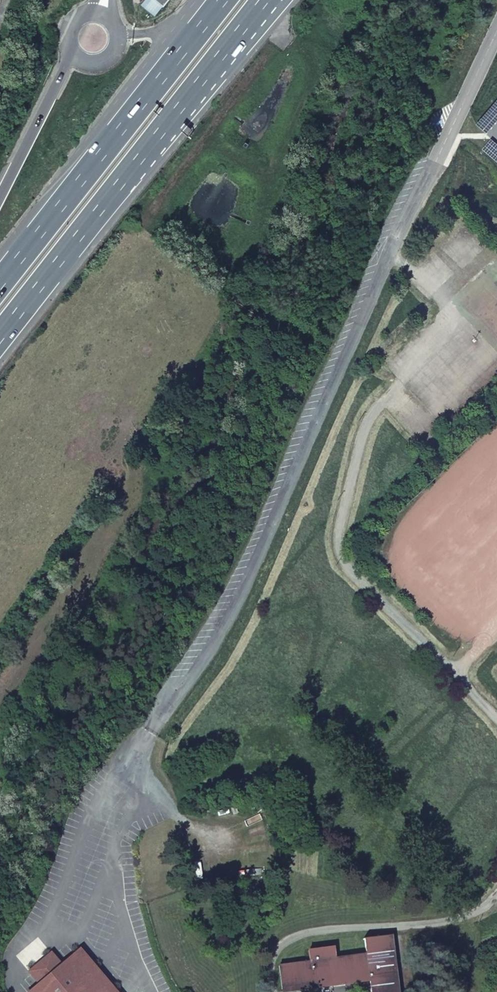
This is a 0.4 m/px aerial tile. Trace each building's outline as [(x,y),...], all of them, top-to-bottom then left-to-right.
[(141,5),(154,16),(162,6),(163,7),(169,0),(145,0),(141,5)] [(398,930),(371,933),(373,948),(342,952),(340,942),(312,945),(313,957),(282,961),(284,983),(310,980),(311,985),(351,980),(351,974),(375,971),(378,991),(405,991),(398,930)] [(111,991),(121,991),(82,946),(76,952),(111,991)] [(76,952),(64,963),(54,952),(33,971),(41,982),(29,991),(111,991),(76,952)]
